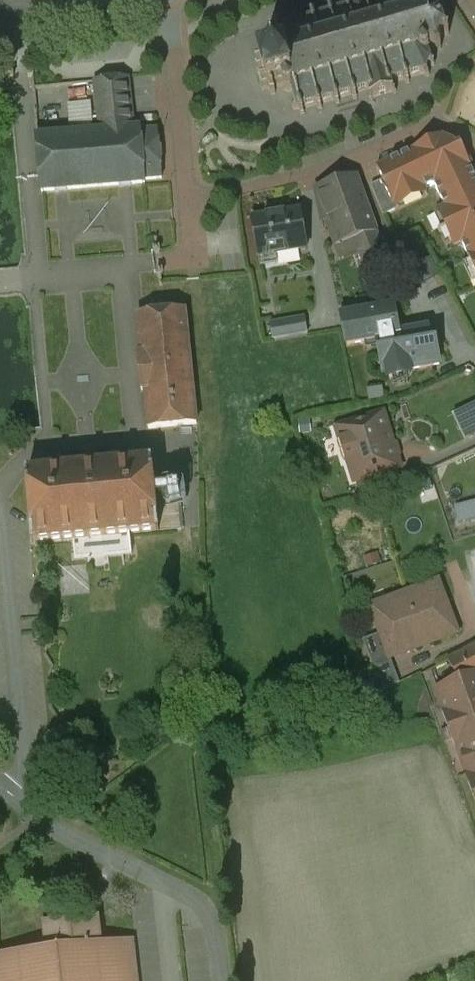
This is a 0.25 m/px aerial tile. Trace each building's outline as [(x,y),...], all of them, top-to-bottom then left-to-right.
[(299,111),(300,111),(301,116),(305,114),(304,110),(318,106),(319,110),(323,109),(321,104),(335,101),(337,105),(341,104),(339,99),(353,95),(354,100),(358,99),(356,94),(370,90),(372,96),(370,100),(373,102),(375,98),(392,93),(396,95),(397,92),(393,90),(392,84),(405,80),(406,85),(411,84),(409,79),(424,75),(427,79),(430,76),(427,72),(430,67),(435,67),(435,63),(431,63),(429,57),(433,54),(430,51),(436,49),(439,53),(442,50),(439,46),(444,37),(450,37),(450,33),(445,32),(442,21),(446,18),(443,15),(439,18),(429,13),(429,8),(425,7),(425,12),(419,14),(420,10),(415,9),(413,4),(417,0),(411,0),(391,0),(387,1),(386,0),(346,0),(348,7),(346,8),(348,13),(334,17),(333,12),(329,13),(330,18),(316,21),(315,16),(311,17),(313,23),(299,26),(298,22),(294,23),(295,28),(281,32),(280,27),(276,28),(277,33),(276,33),(276,34),(271,36),(272,40),(278,38),(282,54),(280,54),(281,60),(267,64),(266,59),(261,60),(263,65),(261,65),(262,67),(257,69),(258,73),(263,72),(267,85),(262,87),(263,91),(268,90),(269,91),(270,91),(272,96),(276,95),(275,90),(284,87),(285,91),(286,94),(289,93),(293,92),(297,106),(292,107),(293,111),(298,110),(299,111)] [(130,79),(96,82),(101,132),(134,129),(130,79)] [(68,103),(70,125),(93,123),(91,101),(68,103)] [(56,112),(44,114),(46,136),(58,135),(56,112)] [(101,132),(37,138),(42,193),(145,183),(145,180),(162,179),(158,130),(141,131),(140,128),(134,129),(101,132)] [(471,168),(470,165),(466,167),(458,151),(462,149),(461,147),(457,149),(454,143),(444,136),(377,168),(386,186),(384,187),(393,205),(395,204),(397,209),(399,208),(396,203),(424,190),(427,195),(428,195),(425,189),(435,185),(446,207),(437,211),(438,213),(442,211),(449,227),(439,232),(439,233),(450,228),(457,244),(453,246),(454,248),(463,244),(474,270),(474,177),(471,168)] [(357,178),(317,190),(323,228),(329,227),(336,244),(337,246),(355,240),(368,275),(390,268),(357,178)] [(300,211),(253,219),(260,258),(307,250),(300,211)] [(393,309),(343,317),(348,345),(379,339),(398,336),(393,309)] [(186,311),(138,316),(142,354),(138,354),(142,391),(145,390),(149,429),(198,424),(186,311)] [(302,321),(288,323),(290,335),(304,333),(302,321)] [(398,336),(379,339),(385,375),(434,366),(428,330),(426,330),(426,331),(398,336)] [(450,419),(463,445),(474,439),(474,407),(450,419)] [(383,415),(353,424),(356,436),(340,441),(346,462),(350,460),(356,480),(399,466),(383,415)] [(153,461),(28,474),(34,544),(159,532),(156,502),(156,492),(153,461)] [(170,490),(169,490),(170,491),(163,491),(156,492),(156,502),(179,500),(181,500),(180,489),(170,490)] [(179,500),(156,502),(159,532),(182,529),(179,500)] [(459,512),(463,530),(474,527),(474,508),(459,512)] [(439,583),(371,608),(386,647),(389,657),(390,657),(457,632),(439,583)] [(389,657),(386,647),(368,654),(374,670),(361,674),(367,699),(400,683),(390,657),(389,657)] [(462,685),(462,686),(474,679),(474,647),(449,660),(462,685)] [(462,686),(462,685),(458,687),(456,683),(438,690),(447,714),(450,713),(461,743),(458,744),(470,777),(472,776),(474,784),(474,679),(462,686)] [(43,923),(46,950),(0,955),(0,980),(137,980),(132,940),(102,944),(99,917),(43,923)]
